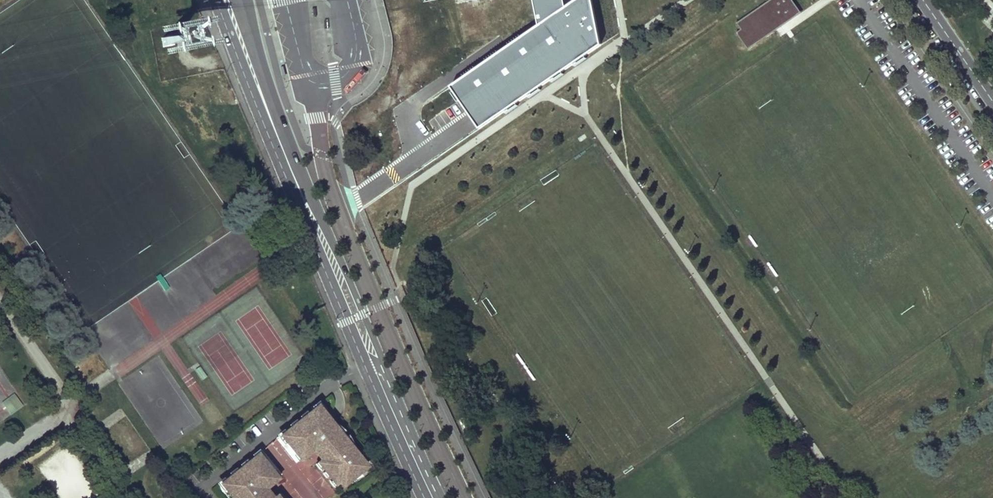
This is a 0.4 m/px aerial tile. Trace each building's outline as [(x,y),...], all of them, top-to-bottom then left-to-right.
[(446,92),(474,135),(597,50),(588,0),(581,0),(561,14),(533,33),(446,92)] [(533,33),(561,14),(558,0),(527,0),(533,33)] [(791,0),(773,0),(737,25),(741,31),(737,35),(748,51),(786,25),(801,14),(791,0)] [(159,81),(204,74),(202,62),(211,60),(207,37),(175,42),(174,35),(161,37),(163,52),(155,53),(159,81)] [(11,415),(23,404),(13,394),(1,404),(11,415)] [(319,405),(282,435),(287,441),(291,438),(302,452),(310,446),(318,455),(322,459),(318,462),(336,484),(340,480),(344,485),(363,469),(360,465),(364,462),(319,405)] [(223,483),(234,497),(273,497),(270,494),(263,484),(271,478),(259,463),(264,460),(259,453),(223,483)] [(322,459),(318,455),(270,494),(273,497),(274,497),(278,495),(318,462),(322,459)]
